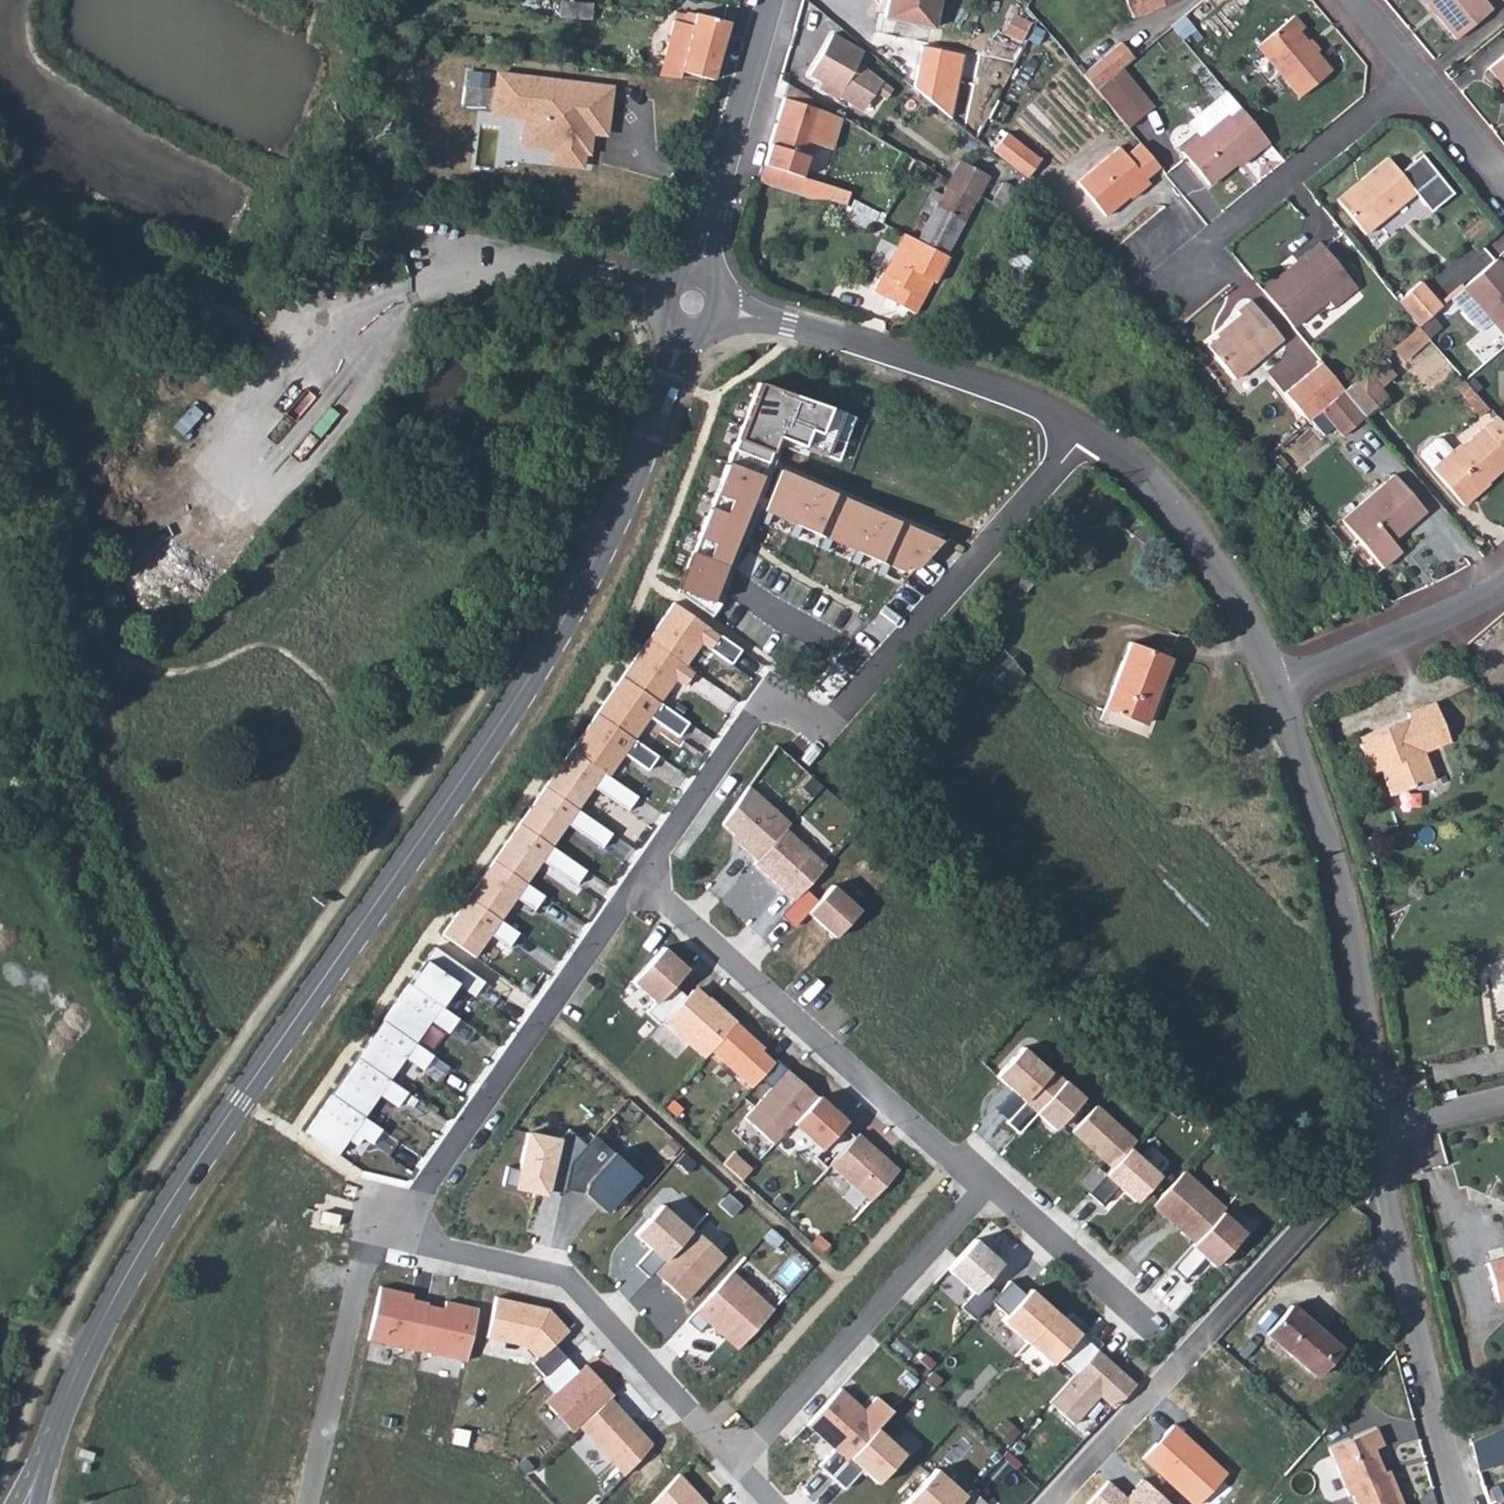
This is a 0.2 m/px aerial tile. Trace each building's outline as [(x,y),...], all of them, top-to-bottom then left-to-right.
[(884,18),(933,28),(939,0),(888,0),(884,18)] [(1132,18),(1179,0),(1126,0),(1132,18)] [(1436,16),(1440,13),(1429,0),(1422,0),(1436,16)] [(1436,16),(1455,40),(1491,10),(1482,0),(1429,0),(1440,13),(1436,16)] [(591,19),(592,5),(560,2),(559,17),(591,19)] [(679,79),(681,72),(712,80),(728,22),(688,13),(685,16),(683,24),(674,21),(660,77),(679,79)] [(1303,29),(1293,16),(1256,47),(1298,98),(1330,71),(1313,51),(1309,54),(1304,47),(1308,44),(1298,33),(1303,29)] [(857,62),(863,52),(831,34),(808,76),(825,86),(822,92),(836,100),(838,96),(846,101),(872,119),(892,91),(857,62)] [(1134,58),(1121,43),(1082,75),(1095,90),(1111,77),(1123,67),(1134,58)] [(1313,51),(1308,44),(1304,47),(1309,54),(1313,51)] [(923,48),(914,87),(951,118),(966,56),(923,48)] [(1487,68),(1503,89),(1503,54),(1487,68)] [(562,147),(559,164),(582,167),(584,146),(590,146),(593,115),(608,117),(610,89),(497,75),(493,114),(515,117),(517,107),(527,108),(522,145),(538,147),(545,141),(559,143),(562,147)] [(769,146),(763,165),(802,177),(813,144),(833,150),(842,118),(783,98),(768,146),(769,146)] [(1252,149),(1255,153),(1268,142),(1240,109),(1228,118),(1227,117),(1183,155),(1209,185),(1236,163),(1252,149)] [(1040,161),(1005,133),(992,151),(1026,179),(1040,161)] [(1127,194),(1146,179),(1159,168),(1139,144),(1126,156),(1119,147),(1076,183),(1105,217),(1129,196),(1127,194)] [(1239,167),(1255,153),(1252,149),(1236,163),(1239,167)] [(1363,182),(1338,203),(1364,235),(1414,194),(1429,212),(1452,193),(1420,155),(1398,173),(1386,158),(1360,179),(1363,182)] [(989,176),(960,161),(946,188),(974,203),(989,176)] [(1131,199),(1150,183),(1146,179),(1127,194),(1129,196),(1131,199)] [(1015,190),(1002,183),(991,203),(1005,210),(1015,190)] [(974,203),(946,188),(938,202),(929,197),(922,211),(931,216),(917,242),(946,256),(974,203)] [(877,213),(873,220),(876,221),(882,224),(886,217),(877,213)] [(889,227),(882,224),(876,221),(869,233),(882,240),(889,227)] [(932,282),(935,283),(948,257),(946,256),(917,242),(904,235),(897,247),(911,255),(899,275),(886,268),(873,292),(915,314),(932,282)] [(1355,288),(1318,243),(1261,291),(1291,327),(1325,299),(1332,307),(1355,288)] [(1494,260),(1462,288),(1503,337),(1503,271),(1494,260)] [(1440,307),(1419,282),(1396,302),(1417,325),(1418,325),(1440,307)] [(1234,380),(1282,340),(1249,301),(1236,311),(1241,318),(1207,346),(1234,380)] [(1440,307),(1418,325),(1427,335),(1449,317),(1440,307)] [(1426,339),(1417,327),(1394,347),(1403,358),(1426,339)] [(1389,378),(1376,362),(1365,372),(1378,388),(1389,378)] [(1319,363),(1284,391),(1308,420),(1319,410),(1342,392),(1319,363)] [(1378,388),(1365,372),(1342,392),(1363,416),(1386,397),(1378,388)] [(1487,409),(1462,380),(1454,387),(1479,416),(1487,409)] [(765,390),(745,445),(739,443),(734,455),(768,467),(773,454),(777,456),(783,441),(838,460),(852,421),(765,390)] [(1342,392),(1319,410),(1342,436),(1364,418),(1363,416),(1342,392)] [(1495,417),(1452,454),(1450,452),(1430,469),(1463,506),(1488,484),(1486,482),(1503,467),(1503,427),(1495,417)] [(1283,456),(1275,463),(1285,474),(1293,468),(1283,456)] [(729,516),(752,524),(767,481),(732,468),(721,499),(733,503),(729,516)] [(795,526),(812,487),(784,474),(767,513),(795,526)] [(1395,538),(1425,512),(1393,475),(1341,520),(1382,568),(1400,552),(1388,538),(1392,534),(1395,538)] [(841,499),(812,487),(795,526),(824,539),(841,499)] [(858,552),(874,513),(841,499),(824,539),(858,552)] [(717,547),(712,559),(735,568),(752,524),(729,516),(712,509),(700,541),(717,547)] [(858,552),(887,565),(904,526),(874,513),(858,552)] [(904,526),(887,565),(907,577),(911,569),(921,575),(947,544),(904,526)] [(698,555),(685,590),(716,602),(719,593),(726,596),(735,568),(712,559),(698,555)] [(681,607),(655,641),(687,663),(698,646),(727,668),(740,650),(681,607)] [(687,663),(655,641),(629,679),(663,702),(672,687),(682,693),(691,681),(680,673),(687,663)] [(1170,658),(1130,643),(1104,710),(1142,724),(1149,704),(1152,705),(1170,658)] [(979,670),(998,693),(1019,676),(1000,653),(979,670)] [(663,702),(629,679),(604,717),(636,741),(652,720),(674,735),(681,725),(657,709),(663,702)] [(1407,714),(1408,718),(1357,738),(1370,773),(1380,769),(1390,796),(1433,778),(1423,753),(1449,742),(1434,703),(1407,714)] [(636,741),(604,717),(576,752),(611,777),(628,755),(647,769),(657,756),(636,741)] [(574,808),(579,812),(595,789),(631,814),(642,798),(611,777),(576,752),(549,790),(574,808)] [(747,787),(721,824),(742,841),(738,846),(756,861),(784,829),(789,824),(747,787)] [(549,790),(521,828),(549,846),(574,808),(549,790)] [(521,828),(497,865),(527,886),(542,863),(577,886),(587,871),(549,846),(521,828)] [(752,864),(794,901),(804,890),(826,866),(784,829),(756,861),(752,864)] [(527,886),(497,865),(471,901),(503,923),(518,901),(536,914),(546,899),(527,886)] [(794,928),(806,913),(834,938),(858,911),(831,886),(817,901),(804,890),(794,901),(781,916),(794,928)] [(503,923),(471,901),(446,938),(477,959),(493,937),(511,950),(521,936),(503,923)] [(435,947),(411,979),(447,1004),(460,984),(479,997),(489,982),(435,947)] [(663,948),(631,983),(654,1004),(645,1013),(659,1025),(663,1021),(681,1001),(668,990),(686,969),(663,948)] [(411,979),(383,1020),(420,1044),(437,1019),(457,1032),(467,1017),(447,1004),(411,979)] [(691,990),(681,1001),(663,1021),(703,1058),(709,1051),(734,1023),(736,1022),(709,997),(704,1003),(691,990)] [(383,1020),(360,1055),(392,1077),(407,1057),(426,1070),(436,1055),(420,1044),(383,1020)] [(763,1049),(734,1023),(709,1051),(751,1088),(774,1063),(761,1051),(763,1049)] [(1022,1048),(996,1076),(1024,1101),(1050,1073),(1022,1048)] [(392,1077),(360,1055),(330,1096),(362,1119),(378,1097),(395,1109),(406,1093),(390,1081),(392,1077)] [(787,1071),(744,1118),(773,1145),(793,1124),(817,1097),(787,1071)] [(1051,1071),(1050,1073),(1024,1101),(1004,1122),(1017,1134),(1036,1113),(1053,1129),(1081,1098),(1051,1071)] [(362,1119),(330,1096),(304,1132),(335,1154),(353,1129),(370,1142),(379,1130),(362,1119)] [(817,1097),(793,1124),(821,1149),(845,1122),(817,1097)] [(1111,1166),(1128,1147),(1134,1141),(1095,1107),(1073,1132),(1111,1166)] [(506,1165),(502,1185),(536,1193),(537,1187),(562,1193),(569,1163),(585,1145),(568,1129),(558,1140),(527,1132),(518,1168),(506,1165)] [(858,1134),(829,1165),(869,1202),(898,1171),(858,1134)] [(1111,1166),(1087,1192),(1101,1204),(1118,1185),(1134,1200),(1158,1175),(1128,1147),(1111,1166)] [(576,1189),(603,1214),(638,1177),(611,1151),(576,1189)] [(1192,1243),(1221,1209),(1181,1175),(1152,1209),(1192,1243)] [(661,1205),(634,1235),(650,1249),(636,1265),(648,1277),(652,1273),(662,1262),(690,1231),(661,1205)] [(1192,1243),(1170,1266),(1183,1277),(1201,1256),(1214,1267),(1246,1232),(1221,1209),(1192,1243)] [(976,1237),(997,1259),(1010,1247),(988,1225),(976,1237)] [(662,1262),(652,1273),(685,1304),(727,1260),(693,1228),(690,1231),(662,1262)] [(991,1301),(997,1294),(984,1282),(1001,1263),(973,1238),(945,1269),(972,1293),(959,1307),(974,1320),(991,1301)] [(1486,1263),(1498,1302),(1503,1301),(1503,1258),(1486,1263)] [(732,1268),(687,1317),(698,1327),(705,1320),(737,1349),(775,1306),(732,1268)] [(997,1294),(991,1301),(1007,1315),(1001,1321),(1051,1366),(1080,1334),(1030,1288),(1024,1295),(1009,1281),(997,1294)] [(412,1292),(379,1286),(368,1344),(416,1352),(426,1303),(411,1300),(412,1292)] [(495,1297),(485,1337),(526,1346),(536,1358),(531,1362),(544,1376),(565,1357),(553,1345),(563,1336),(556,1328),(561,1324),(548,1309),(495,1297)] [(440,1306),(426,1303),(416,1352),(463,1362),(474,1305),(442,1299),(440,1306)] [(1340,1348),(1291,1306),(1266,1335),(1315,1377),(1340,1348)] [(1097,1347),(1048,1402),(1073,1424),(1099,1395),(1114,1408),(1137,1383),(1097,1347)] [(541,1379),(554,1393),(577,1371),(565,1357),(544,1376),(541,1379)] [(554,1393),(544,1401),(572,1432),(581,1424),(612,1395),(585,1365),(577,1371),(554,1393)] [(840,1385),(805,1423),(830,1447),(818,1460),(830,1471),(846,1454),(875,1423),(890,1407),(875,1393),(863,1406),(840,1385)] [(612,1395),(581,1424),(626,1473),(657,1445),(612,1395)] [(875,1423),(846,1454),(830,1471),(840,1481),(857,1464),(874,1480),(903,1449),(875,1423)] [(1140,1457),(1189,1503),(1195,1503),(1225,1473),(1172,1423),(1140,1457)] [(1376,1428),(1328,1448),(1348,1496),(1351,1495),(1355,1503),(1402,1503),(1391,1479),(1386,1481),(1373,1449),(1383,1445),(1376,1428)] [(1469,1443),(1478,1472),(1503,1461),(1503,1428),(1469,1443)] [(934,1465),(901,1501),(904,1503),(953,1503),(964,1492),(934,1465)] [(684,1475),(653,1503),(712,1503),(684,1475)] [(1123,1497),(1104,1480),(1083,1503),(1171,1503),(1141,1477),(1123,1497)] [(953,1503),(982,1503),(985,1501),(970,1486),(964,1492),(953,1503)] [(1483,1491),(1487,1503),(1489,1503),(1495,1502),(1490,1489),(1483,1491)]
